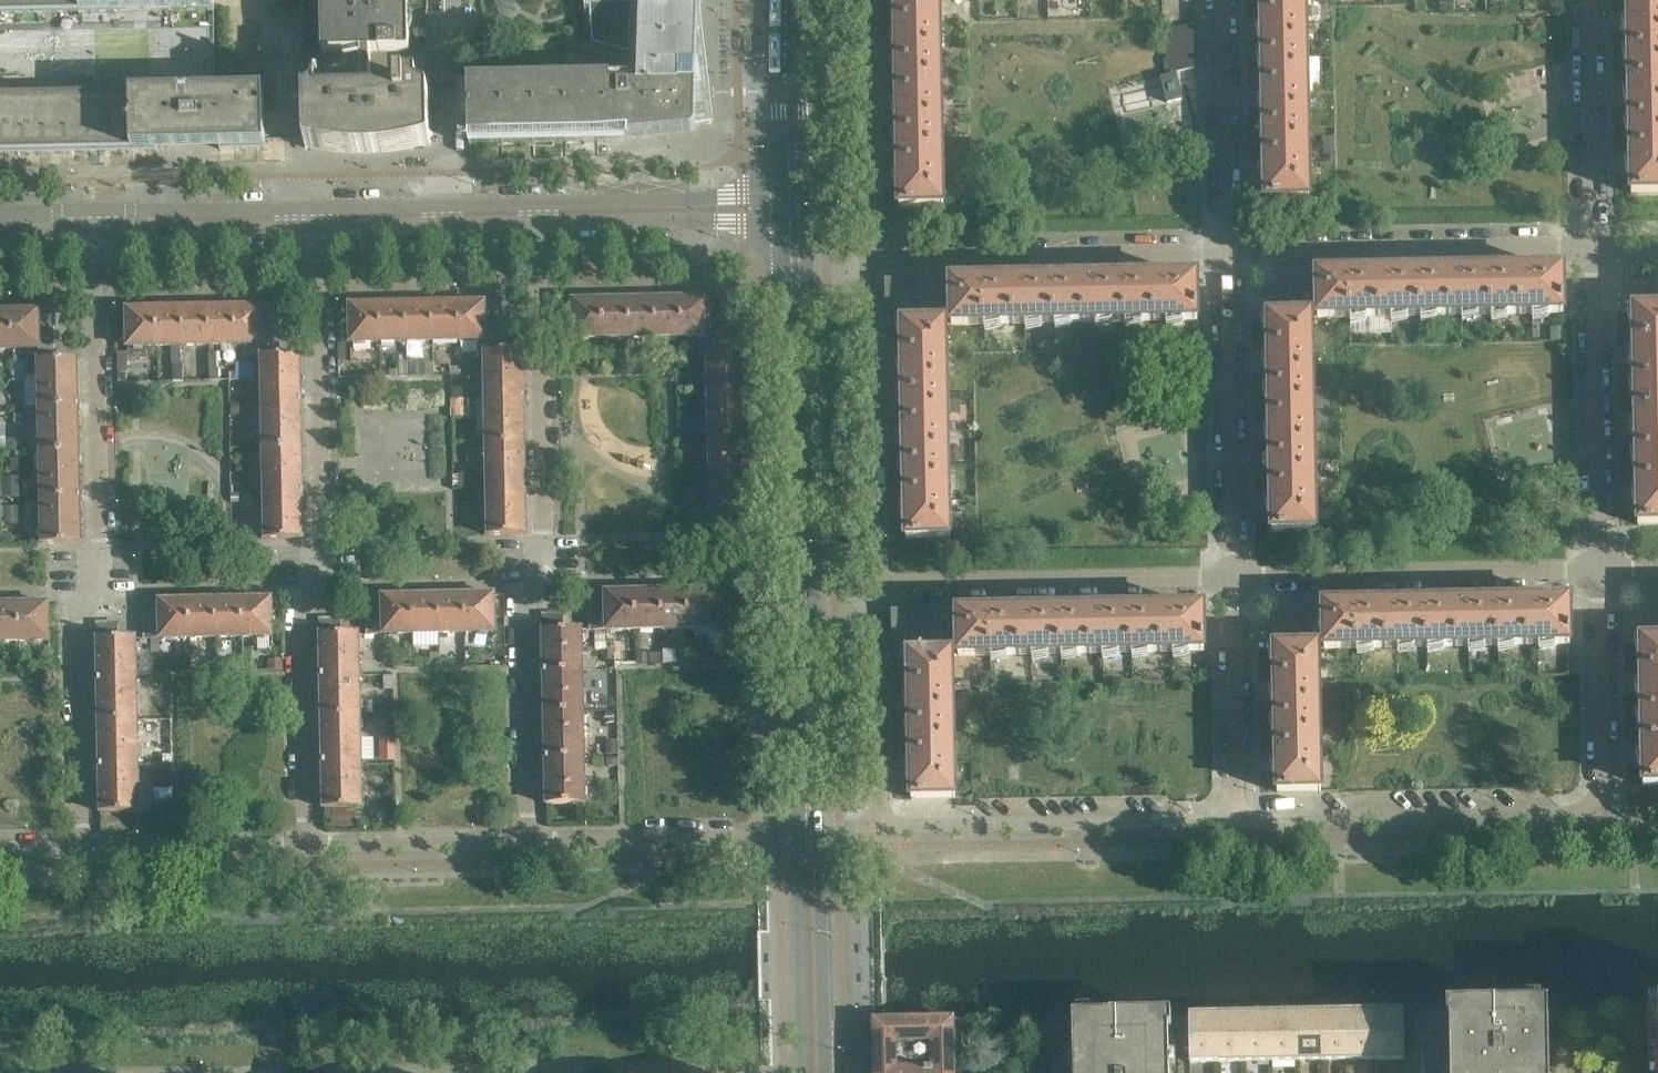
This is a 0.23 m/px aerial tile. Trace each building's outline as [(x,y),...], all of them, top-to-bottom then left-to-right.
[(19,0),(0,0),(0,15),(19,15),(19,0)] [(40,0),(19,0),(19,15),(40,14),(40,0)] [(61,0),(40,0),(40,14),(62,14),(61,0)] [(62,14),(83,13),(83,0),(61,0),(62,14)] [(104,0),(83,0),(83,13),(104,13),(104,0)] [(125,0),(104,0),(104,13),(126,12),(125,0)] [(170,0),(125,0),(126,12),(170,11),(170,0)] [(192,0),(170,0),(170,11),(192,11),(192,0)] [(214,0),(192,0),(192,11),(214,11),(214,0)] [(429,50),(410,51),(409,0),(322,0),(323,52),(304,53),(306,148),(308,148),(318,150),(326,152),(333,153),(340,154),(348,155),(355,155),(362,156),(370,155),(377,155),(385,155),(392,154),(399,153),(407,151),(414,149),(421,148),(428,145),(431,145),(429,50)] [(698,0),(585,0),(587,35),(592,35),(593,44),(639,56),(699,55),(697,42),(698,3),(698,0)] [(940,0),(898,0),(898,5),(896,5),(897,35),(895,35),(895,37),(900,37),(900,46),(897,46),(898,65),(896,65),(896,66),(941,66),(940,0)] [(1305,0),(1262,0),(1263,28),(1261,28),(1261,30),(1266,30),(1266,39),(1263,39),(1263,58),(1261,58),(1262,59),(1307,58),(1305,0)] [(1628,21),(1626,21),(1626,23),(1631,23),(1631,32),(1628,32),(1629,51),(1627,51),(1627,52),(1657,52),(1657,0),(1628,0),(1628,21)] [(4,100),(26,99),(48,99),(69,99),(91,98),(113,98),(134,97),(156,97),(157,150),(175,150),(174,99),(181,99),(181,94),(201,94),(202,128),(189,128),(189,150),(220,149),(219,96),(216,96),(216,93),(214,11),(192,11),(170,11),(126,12),(104,13),(83,13),(62,14),(40,14),(19,15),(0,15),(0,100),(4,100)] [(1195,39),(1192,25),(1164,31),(1167,45),(1192,40),(1195,39)] [(1195,54),(1192,40),(1167,45),(1164,45),(1167,59),(1192,54),(1195,54)] [(1627,52),(1627,53),(1630,53),(1630,61),(1629,61),(1630,91),(1628,92),(1628,93),(1633,93),(1633,102),(1630,102),(1630,121),(1628,121),(1628,123),(1657,122),(1657,52),(1627,52)] [(1196,68),(1192,54),(1167,59),(1164,60),(1167,74),(1196,68)] [(709,122),(699,55),(639,56),(639,94),(635,115),(639,139),(692,134),(695,131),(696,129),(696,126),(713,122),(714,122),(714,121),(713,121),(709,122)] [(1308,129),(1307,94),(1307,58),(1262,59),(1262,60),(1265,60),(1265,68),(1263,68),(1264,99),(1262,99),(1262,101),(1267,100),(1267,109),(1264,109),(1265,128),(1263,128),(1263,130),(1266,130),(1267,130),(1308,129)] [(942,136),(942,101),(941,66),(896,66),(896,67),(899,67),(899,76),(898,76),(898,106),(896,106),(896,108),(901,107),(901,116),(898,117),(899,135),(897,135),(897,137),(942,136)] [(1182,99),(1177,75),(1162,78),(1167,103),(1178,100),(1182,99)] [(635,115),(639,94),(631,94),(631,90),(599,91),(599,87),(599,76),(463,78),(463,90),(469,90),(470,144),(598,142),(639,139),(635,115)] [(266,148),(265,95),(265,92),(242,93),(242,95),(243,148),(263,148),(266,148)] [(243,148),(242,95),(242,93),(216,93),(216,96),(219,96),(220,149),(243,148)] [(202,128),(201,94),(181,94),(181,99),(174,99),(175,150),(189,150),(189,128),(202,128)] [(135,151),(134,97),(113,98),(114,151),(135,151)] [(157,150),(156,97),(134,97),(135,151),(157,150)] [(92,152),(91,98),(69,99),(70,152),(92,152)] [(114,151),(113,98),(91,98),(92,152),(114,151)] [(27,153),(26,99),(4,100),(6,153),(27,153)] [(49,152),(48,99),(26,99),(27,153),(49,152)] [(70,152),(69,99),(48,99),(49,152),(70,152)] [(1628,123),(1632,123),(1632,132),(1630,132),(1631,162),(1629,162),(1629,164),(1634,164),(1634,173),(1631,173),(1632,194),(1657,194),(1657,122),(1628,123)] [(1309,200),(1309,164),(1308,129),(1267,130),(1266,130),(1266,139),(1265,139),(1265,169),(1264,169),(1264,171),(1268,171),(1269,180),(1266,180),(1266,201),(1309,200)] [(943,207),(943,171),(942,136),(897,137),(900,137),(900,146),(899,146),(900,176),(898,176),(898,178),(903,178),(903,187),(900,187),(900,208),(943,207)] [(1563,314),(1563,270),(1490,272),(1491,317),(1493,317),(1493,314),(1501,313),(1501,315),(1531,314),(1531,316),(1533,316),(1533,313),(1542,313),(1542,314),(1563,314)] [(1491,317),(1490,272),(1420,273),(1421,318),(1422,318),(1422,315),(1431,315),(1431,316),(1461,316),(1461,317),(1463,317),(1463,314),(1472,314),(1472,315),(1491,315),(1491,317)] [(1421,318),(1420,273),(1350,274),(1350,319),(1352,319),(1351,316),(1360,316),(1360,317),(1390,317),(1390,319),(1392,319),(1392,315),(1401,315),(1401,317),(1420,316),(1420,318),(1421,318)] [(1313,389),(1312,319),(1349,318),(1350,319),(1350,274),(1317,275),(1317,281),(1317,300),(1318,318),(1311,318),(1311,317),(1275,318),(1266,318),(1267,320),(1270,319),(1270,329),(1268,329),(1269,359),(1267,359),(1267,361),(1272,361),(1272,369),(1269,370),(1270,388),(1268,388),(1268,389),(1313,389)] [(1198,321),(1197,277),(1125,279),(1126,324),(1127,324),(1127,321),(1136,320),(1136,322),(1166,321),(1166,323),(1168,323),(1168,320),(1177,320),(1177,321),(1198,321)] [(952,325),(951,282),(951,278),(885,279),(886,325),(901,325),(947,324),(947,325),(952,325)] [(1126,324),(1125,279),(1054,280),(1055,325),(1056,325),(1056,322),(1065,322),(1065,323),(1095,323),(1095,325),(1097,325),(1097,321),(1106,321),(1106,323),(1125,322),(1125,324),(1126,324)] [(1055,325),(1054,280),(984,282),(985,327),(986,327),(986,323),(995,323),(995,325),(1025,324),(1025,326),(1027,326),(1027,323),(1036,322),(1036,324),(1054,324),(1054,325),(1055,325)] [(1317,300),(1317,281),(1301,282),(1302,300),(1317,300)] [(985,327),(984,282),(951,282),(952,325),(984,325),(984,327),(985,327)] [(1318,318),(1317,300),(1302,300),(1301,282),(1274,282),(1275,318),(1311,317),(1311,318),(1318,318)] [(708,310),(708,304),(707,298),(681,299),(682,336),(708,336),(708,335),(708,329),(708,323),(708,317),(708,310)] [(656,337),(655,299),(629,300),(630,337),(656,337)] [(682,336),(681,299),(655,299),(656,337),(682,336)] [(604,338),(603,300),(573,301),(574,338),(604,338)] [(630,337),(629,300),(603,300),(604,338),(630,337)] [(485,315),(485,309),(484,302),(458,303),(459,341),(485,340),(485,339),(485,333),(485,327),(485,321),(485,315)] [(433,341),(432,303),(406,304),(407,342),(433,341)] [(459,341),(458,303),(432,303),(433,341),(459,341)] [(381,342),(380,304),(350,305),(351,343),(381,342)] [(407,342),(406,304),(380,304),(381,342),(407,342)] [(236,345),(235,307),(210,308),(210,345),(236,345)] [(263,319),(262,313),(262,307),(235,307),(236,345),(262,344),(263,344),(263,343),(263,337),(263,331),(263,325),(263,319)] [(184,346),(184,308),(158,309),(158,346),(184,346)] [(210,345),(210,308),(184,308),(184,346),(210,345)] [(158,346),(158,309),(127,309),(128,347),(158,346)] [(1632,310),(1632,313),(1635,312),(1635,322),(1634,322),(1635,352),(1633,352),(1633,354),(1637,354),(1638,362),(1635,363),(1635,381),(1633,381),(1633,382),(1657,382),(1657,310),(1632,310)] [(12,311),(0,312),(0,350),(13,349),(12,311)] [(39,323),(39,317),(39,311),(12,311),(13,349),(39,349),(40,349),(40,347),(40,341),(40,335),(39,329),(39,323)] [(948,396),(947,325),(947,324),(901,325),(901,327),(904,326),(904,336),(903,336),(903,366),(902,366),(902,368),(906,368),(906,377),(904,377),(904,396),(902,396),(902,397),(948,396)] [(751,398),(751,387),(746,387),(746,346),(725,347),(708,347),(710,439),(747,438),(747,398),(751,398)] [(528,402),(528,392),(524,392),(523,351),(502,351),(485,351),(487,443),(525,443),(524,402),(528,402)] [(129,370),(129,352),(118,352),(118,371),(129,370)] [(305,406),(305,395),(300,395),(300,355),(279,355),(262,355),(264,447),(302,447),(301,406),(305,406)] [(82,411),(82,400),(78,400),(77,359),(56,359),(39,360),(41,452),(79,451),(78,411),(82,411)] [(138,380),(138,371),(129,371),(129,380),(138,380)] [(1633,382),(1633,383),(1637,383),(1637,392),(1635,392),(1636,422),(1634,422),(1634,424),(1639,424),(1639,433),(1636,433),(1637,452),(1635,452),(1635,453),(1657,452),(1657,382),(1633,382)] [(1315,459),(1314,424),(1313,389),(1268,389),(1268,390),(1271,390),(1271,399),(1270,399),(1270,429),(1269,429),(1269,431),(1273,431),(1274,440),(1271,440),(1271,459),(1269,459),(1269,460),(1315,459)] [(949,466),(949,431),(948,396),(902,397),(902,398),(905,398),(906,407),(904,407),(905,437),(903,437),(903,439),(908,438),(908,447),(905,448),(905,466),(904,466),(904,467),(949,466)] [(20,423),(20,410),(4,411),(4,423),(20,423)] [(753,489),(753,478),(748,479),(747,438),(710,439),(712,531),(749,530),(748,489),(753,489)] [(530,494),(530,483),(525,483),(525,443),(487,443),(489,535),(526,535),(525,494),(530,494)] [(307,498),(307,487),(303,487),(302,447),(264,447),(266,540),(304,539),(303,498),(307,498)] [(84,502),(84,491),(80,491),(79,451),(41,452),(43,544),(81,543),(80,502),(84,502)] [(1635,453),(1635,454),(1638,454),(1638,462),(1637,462),(1637,493),(1636,493),(1636,495),(1640,494),(1640,503),(1638,504),(1638,525),(1657,524),(1657,452),(1635,453)] [(1316,531),(1315,494),(1315,459),(1269,460),(1269,461),(1272,461),(1273,470),(1271,470),(1272,500),(1270,500),(1270,502),(1275,502),(1275,511),(1272,511),(1272,532),(1316,531)] [(950,538),(950,502),(949,466),(904,467),(904,468),(907,468),(907,477),(905,477),(906,507),(904,507),(904,509),(909,509),(909,518),(906,518),(907,539),(950,538)] [(21,483),(0,483),(0,486),(0,497),(21,496),(21,483)] [(18,507),(0,507),(0,519),(18,519),(18,507)] [(718,628),(717,590),(687,591),(688,628),(718,628)] [(662,629),(661,591),(635,592),(636,629),(662,629)] [(688,628),(687,591),(661,591),(662,629),(688,628)] [(606,600),(606,592),(590,593),(590,601),(606,600)] [(636,629),(635,592),(606,592),(606,600),(606,607),(606,615),(606,622),(606,630),(636,629)] [(495,632),(494,594),(465,595),(465,633),(495,632)] [(439,633),(438,595),(412,596),(413,634),(439,633)] [(465,633),(465,595),(438,595),(439,633),(465,633)] [(413,634),(412,596),(383,597),(383,605),(383,612),(383,619),(383,626),(383,634),(413,634)] [(383,605),(383,597),(367,597),(367,605),(383,605)] [(242,637),(242,599),(215,600),(216,637),(242,637)] [(272,636),(271,599),(242,599),(242,637),(272,636)] [(190,638),(189,600),(160,601),(160,608),(160,616),(160,623),(160,630),(161,638),(190,638)] [(216,637),(215,600),(189,600),(190,638),(216,637)] [(160,608),(160,601),(144,601),(144,609),(160,608)] [(1570,645),(1569,601),(1497,603),(1498,648),(1499,648),(1499,644),(1508,644),(1508,646),(1538,645),(1538,647),(1539,647),(1540,647),(1540,644),(1549,643),(1549,645),(1570,645)] [(49,641),(49,603),(19,604),(20,641),(49,641)] [(1498,648),(1497,603),(1427,604),(1427,649),(1429,649),(1428,646),(1437,646),(1437,647),(1467,647),(1467,648),(1469,648),(1469,645),(1478,645),(1478,646),(1497,646),(1497,648),(1498,648)] [(19,604),(0,604),(0,642),(20,641),(19,604)] [(1427,649),(1427,604),(1356,605),(1357,651),(1358,650),(1358,647),(1367,647),(1367,648),(1397,648),(1397,650),(1399,650),(1399,646),(1408,646),(1408,648),(1426,647),(1427,649)] [(1319,720),(1318,649),(1324,649),(1356,649),(1356,650),(1357,651),(1356,605),(1323,606),(1324,648),(1318,648),(1273,648),(1273,651),(1276,651),(1276,660),(1275,660),(1275,690),(1274,690),(1274,692),(1278,692),(1279,701),(1276,701),(1276,720),(1274,720),(1274,721),(1319,720)] [(1204,652),(1203,608),(1131,610),(1132,655),(1133,655),(1133,652),(1142,651),(1142,653),(1172,652),(1172,654),(1173,654),(1174,654),(1174,651),(1183,651),(1183,652),(1204,652)] [(959,656),(958,613),(958,609),(892,610),(893,656),(908,656),(952,655),(952,657),(959,656)] [(1132,655),(1131,610),(1061,611),(1062,656),(1063,656),(1063,653),(1072,653),(1072,654),(1102,654),(1102,655),(1104,655),(1104,652),(1112,652),(1112,653),(1131,653),(1131,655),(1132,655)] [(1062,656),(1061,611),(990,612),(991,658),(992,658),(992,654),(1001,654),(1001,656),(1031,655),(1031,657),(1033,657),(1033,653),(1042,653),(1042,655),(1061,654),(1061,656),(1062,656)] [(991,658),(990,612),(958,613),(959,656),(990,656),(990,658),(991,658)] [(329,634),(328,619),(320,619),(321,635),(329,634)] [(606,630),(606,622),(591,622),(591,630),(606,630)] [(106,638),(106,623),(98,623),(98,638),(106,638)] [(383,634),(383,626),(368,626),(368,635),(383,634)] [(583,711),(582,671),(581,629),(564,630),(557,630),(551,630),(544,630),(544,666),(540,666),(540,677),(545,677),(545,712),(583,711)] [(161,638),(160,630),(145,630),(145,639),(161,638)] [(360,716),(359,675),(358,634),(341,634),(335,634),(329,634),(321,635),(321,670),(317,670),(317,681),(322,681),(322,716),(360,716)] [(137,722),(137,679),(136,638),(118,638),(112,638),(106,638),(98,638),(99,674),(94,674),(95,685),(99,685),(100,723),(137,722)] [(1639,641),(1639,644),(1642,644),(1642,653),(1641,653),(1641,683),(1639,683),(1639,685),(1644,685),(1644,694),(1641,694),(1642,713),(1640,713),(1640,714),(1657,713),(1657,641),(1639,641)] [(954,727),(952,657),(952,655),(908,656),(908,657),(911,657),(911,667),(910,667),(910,697),(909,697),(909,699),(913,699),(913,708),(910,708),(911,727),(909,727),(909,728),(954,727)] [(585,803),(584,757),(583,711),(545,712),(546,752),(542,752),(542,763),(546,763),(547,804),(585,803)] [(1640,714),(1640,715),(1643,715),(1643,723),(1642,723),(1642,754),(1641,754),(1641,755),(1645,755),(1646,764),(1643,764),(1643,785),(1657,785),(1657,713),(1640,714)] [(362,808),(361,761),(360,716),(322,716),(323,757),(319,757),(319,767),(323,767),(324,808),(362,808)] [(1321,792),(1320,755),(1319,720),(1274,721),(1274,722),(1278,722),(1278,730),(1276,730),(1277,761),(1275,761),(1275,763),(1280,762),(1280,771),(1277,771),(1277,793),(1321,792)] [(139,812),(138,765),(137,722),(100,723),(101,761),(96,761),(96,772),(101,772),(101,813),(139,812)] [(956,799),(955,762),(954,727),(909,728),(909,729),(912,729),(912,737),(911,737),(911,767),(910,767),(910,769),(914,769),(915,778),(912,778),(912,799),(956,799)] [(1647,1005),(1648,1072),(1657,1072),(1657,1005),(1647,1005)] [(1549,1022),(1548,1006),(1449,1008),(1451,1072),(1549,1072),(1549,1022)] [(1405,1059),(1404,1012),(1404,1009),(1376,1010),(1377,1060),(1405,1059)] [(1351,1060),(1350,1010),(1323,1011),(1324,1061),(1351,1060)] [(1377,1060),(1376,1010),(1350,1010),(1351,1060),(1377,1060)] [(1297,1061),(1296,1011),(1270,1012),(1271,1062),(1297,1061)] [(1324,1061),(1323,1011),(1296,1011),(1297,1061),(1324,1061)] [(1244,1062),(1243,1012),(1217,1013),(1218,1063),(1244,1062)] [(1271,1062),(1270,1012),(1243,1012),(1244,1062),(1271,1062)] [(1218,1063),(1217,1013),(1189,1013),(1190,1063),(1218,1063)] [(1168,1031),(1168,1014),(1072,1015),(1073,1072),(1169,1072),(1168,1031)] [(954,1018),(872,1019),(873,1072),(955,1072),(954,1018)]
